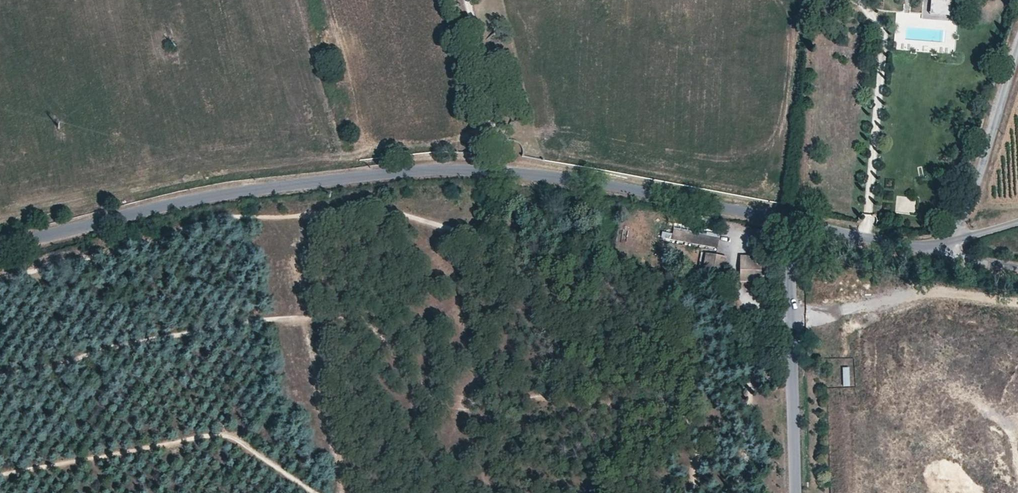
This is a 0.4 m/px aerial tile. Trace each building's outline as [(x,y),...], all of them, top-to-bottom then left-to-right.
[(929,13),(952,13),(952,0),(929,0),(929,13)] [(896,211),(914,212),(915,197),(896,197),(896,211)] [(718,248),(720,237),(674,229),(672,240),(718,248)] [(727,255),(706,252),(701,276),(722,280),(727,255)] [(740,254),(740,280),(769,281),(769,257),(749,257),(749,254),(740,254)] [(842,366),(841,385),(849,386),(849,366),(842,366)]
